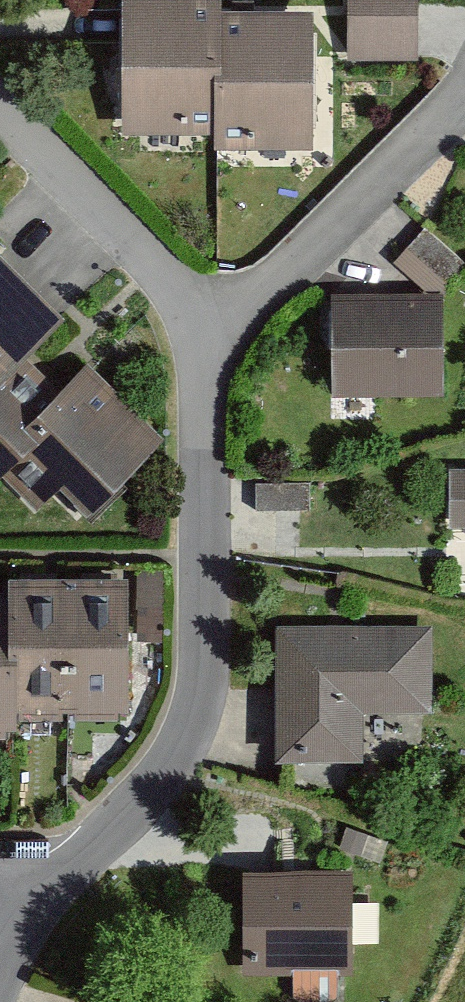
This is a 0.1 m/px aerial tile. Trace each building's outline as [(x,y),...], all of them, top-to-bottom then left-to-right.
[(352,6),(351,69),(419,69),(419,7),(352,6)] [(136,12),(135,142),(229,143),(230,31),(230,13),(136,12)] [(322,31),(230,31),(229,143),(229,155),(321,155),(322,31)] [(400,270),(433,302),(459,276),(427,243),(400,270)] [(163,459),(86,380),(38,426),(1,388),(66,325),(0,257),(0,499),(9,491),(34,517),(65,487),(98,522),(163,459)] [(345,318),(345,392),(452,393),(453,319),(345,318)] [(143,590),(85,591),(86,733),(145,733),(143,590)] [(19,591),(19,603),(21,734),(86,733),(85,591),(19,591)] [(0,603),(0,751),(21,750),(21,734),(19,603),(0,603)] [(370,702),(441,702),(441,618),(290,617),(290,749),(370,750),(370,702)] [(253,868),(252,954),(358,954),(358,868),(253,868)]
